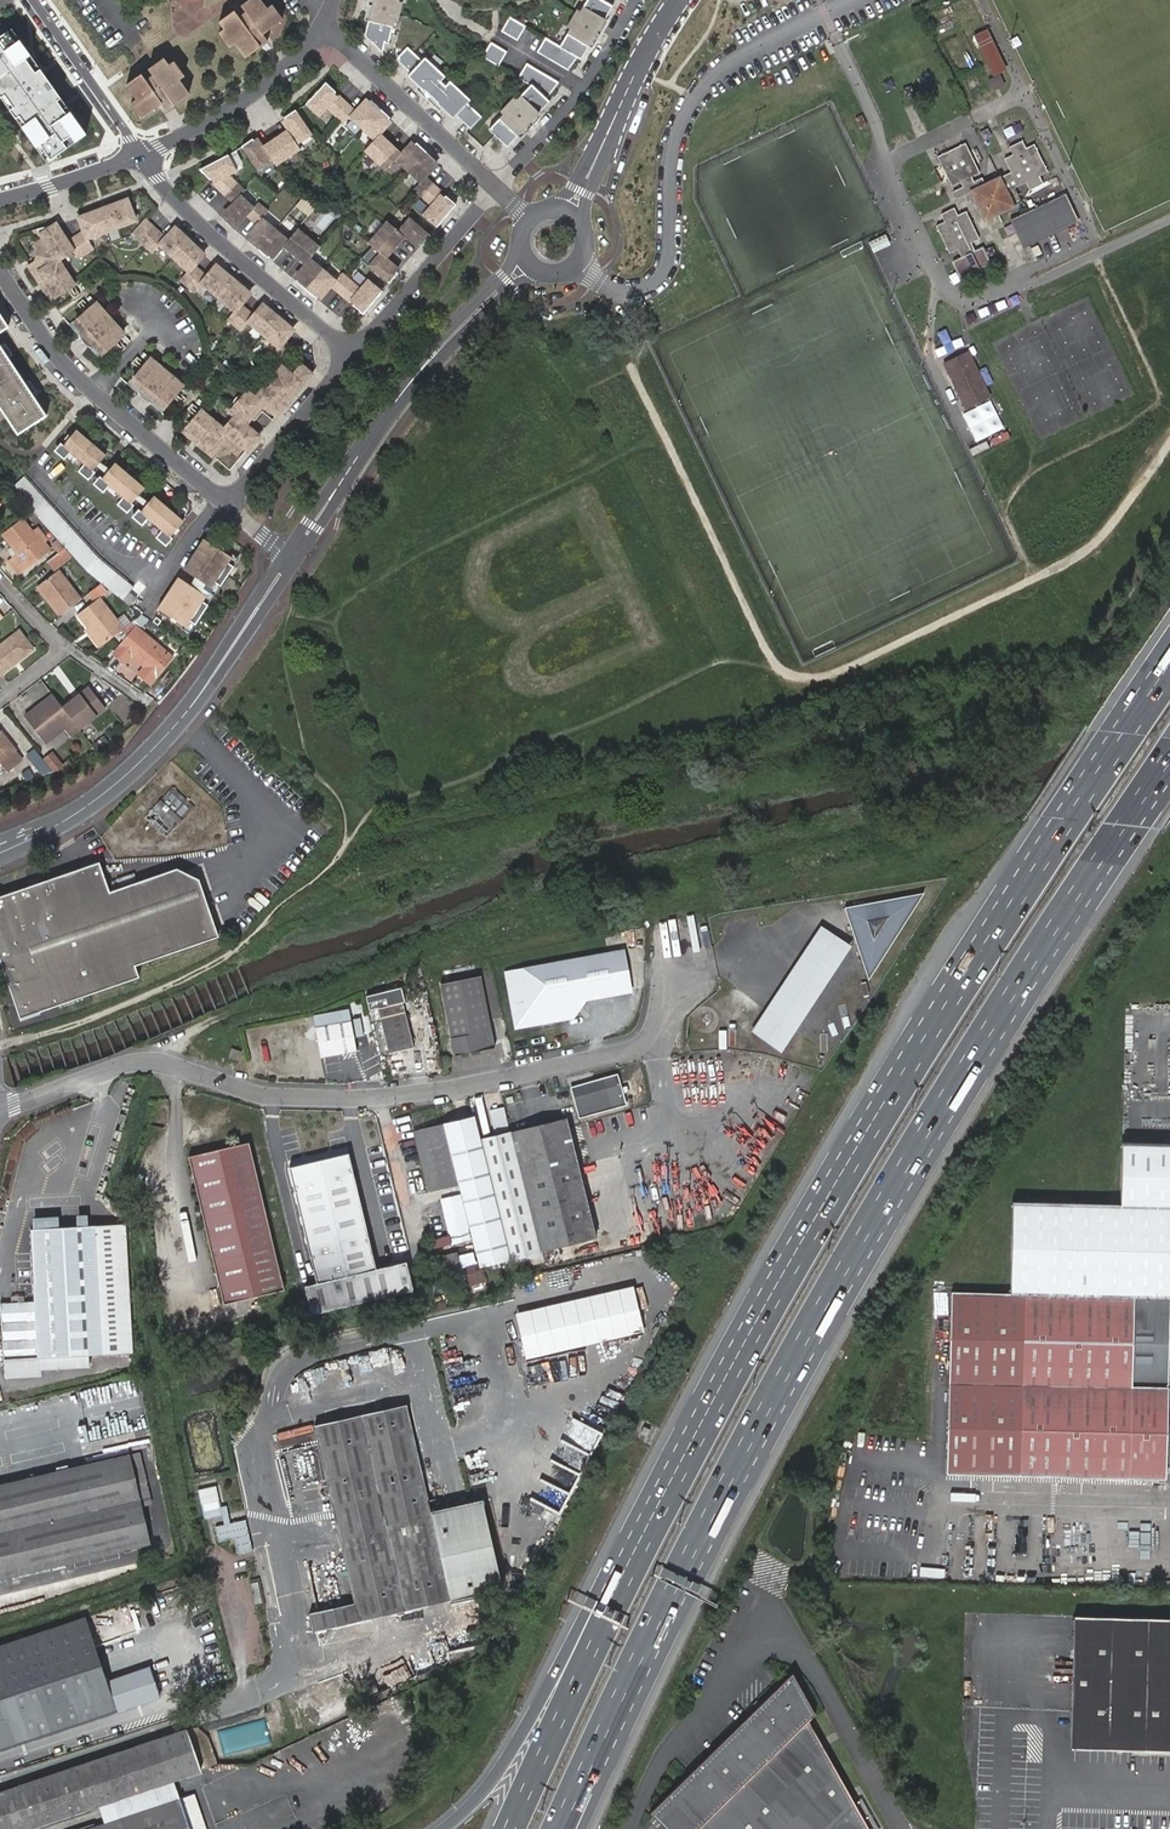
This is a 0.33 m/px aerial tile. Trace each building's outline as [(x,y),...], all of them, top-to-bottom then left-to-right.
[(221,21),(225,28),(219,32),(225,40),(231,36),(236,43),(246,58),(269,41),(263,34),(285,19),(274,4),(267,8),(263,0),(248,0),(242,4),(246,11),(239,16),(235,10),(221,21)] [(382,16),(372,13),(366,34),(366,35),(384,53),(385,46),(389,45),(396,24),(400,25),(405,5),(401,4),(402,0),(385,0),(387,0),(382,16)] [(372,13),(382,16),(387,0),(385,0),(375,0),(372,13)] [(555,67),(567,74),(577,61),(578,63),(582,57),(586,51),(589,45),(590,43),(579,36),(588,22),(598,28),(609,7),(598,0),(587,0),(579,14),(576,12),(566,31),(568,32),(558,49),(545,41),(536,55),(555,67)] [(499,34),(500,34),(516,44),(525,30),(509,19),(508,19),(502,30),(501,31),(499,34)] [(579,36),(590,43),(594,35),(598,28),(588,22),(579,36)] [(970,33),(989,75),(1001,69),(984,27),(970,33)] [(0,37),(0,96),(50,164),(90,136),(12,29),(0,37)] [(231,36),(225,40),(231,48),(236,43),(231,36)] [(480,59),(499,69),(506,55),(490,46),(489,45),(480,59)] [(407,50),(397,61),(411,74),(409,77),(426,94),(435,85),(441,85),(446,80),(424,60),(421,63),(407,50)] [(149,69),(154,77),(148,81),(143,75),(127,86),(138,99),(131,103),(143,119),(162,104),(167,110),(189,93),(180,80),(186,76),(181,69),(175,73),(169,65),(165,59),(149,69)] [(175,73),(181,69),(176,60),(169,65),(175,73)] [(515,98),(501,113),(503,116),(489,130),(507,147),(523,129),(516,123),(525,111),(533,118),(549,101),(547,99),(559,84),(526,64),(518,78),(532,86),(517,101),(515,98)] [(997,75),(990,79),(994,88),(1002,84),(997,75)] [(327,108),(332,104),(328,100),(336,91),(326,82),(317,91),(306,103),(320,116),(327,108)] [(469,103),(449,84),(444,88),(445,94),(436,104),(453,120),(455,118),(470,131),(481,119),(467,106),(469,103)] [(435,85),(426,94),(436,104),(445,94),(444,88),(441,85),(435,85)] [(351,118),(357,111),(340,95),(332,104),(327,108),(343,123),(345,125),(351,118)] [(351,118),(363,130),(382,110),(373,101),(365,110),(361,107),(357,111),(351,118)] [(296,110),(285,118),(292,128),(288,131),(297,143),(298,142),(312,132),(296,110)] [(375,141),(376,142),(382,135),(386,131),(383,127),(391,119),(382,110),(363,130),(375,141)] [(525,111),(516,123),(523,129),(533,118),(525,111)] [(861,115),(855,118),(860,129),(866,126),(861,115)] [(298,142),(297,143),(288,131),(287,128),(274,137),(277,141),(274,143),(271,140),(264,144),(266,146),(275,159),(274,159),(278,164),(300,148),(301,147),(298,142)] [(396,161),(402,154),(391,143),(387,147),(385,144),(388,141),(382,135),(376,142),(375,141),(365,152),(386,172),(396,161)] [(1007,144),(1011,152),(1021,147),(1017,139),(1007,144)] [(274,159),(275,159),(266,146),(262,149),(256,140),(244,148),(260,169),(274,159)] [(959,186),(961,191),(968,188),(981,218),(1002,208),(1018,200),(1012,185),(1023,179),(1033,174),(1043,169),(1030,142),(1021,147),(1011,152),(1000,156),(1006,170),(993,176),(981,181),(978,176),(972,179),(969,172),(975,170),(962,143),(940,152),(935,156),(947,180),(948,183),(956,179),(959,186)] [(427,153),(418,144),(409,153),(406,150),(402,154),(396,161),(409,173),(427,153)] [(421,184),(421,185),(425,181),(432,174),(428,171),(437,162),(427,153),(409,173),(421,184)] [(230,155),(203,170),(212,180),(221,175),(223,180),(224,180),(233,175),(239,172),(230,155)] [(1033,174),(1023,179),(1027,187),(1038,182),(1033,174)] [(223,180),(215,184),(237,202),(243,195),(248,189),(246,187),(233,175),(224,180),(223,180)] [(433,204),(442,194),(425,181),(421,185),(421,184),(413,193),(430,208),(433,204)] [(952,196),(961,191),(959,186),(949,190),(948,191),(948,192),(948,194),(949,195),(950,196),(951,196),(952,196)] [(1021,247),(1077,222),(1063,193),(1007,218),(1021,247)] [(231,209),(235,212),(228,221),(238,230),(250,216),(257,207),(243,195),(237,202),(231,209)] [(422,217),(436,230),(455,208),(445,199),(437,208),(433,204),(430,208),(422,217)] [(100,211),(81,217),(85,231),(66,244),(53,225),(38,234),(42,239),(34,244),(36,248),(35,263),(29,267),(39,283),(43,280),(47,287),(43,290),(49,300),(71,286),(55,261),(70,251),(75,258),(93,247),(88,238),(136,222),(129,201),(100,211)] [(250,216),(258,224),(264,217),(265,218),(271,211),(268,209),(261,202),(257,207),(250,216)] [(938,211),(942,219),(955,212),(951,204),(938,211)] [(955,212),(942,219),(933,223),(947,252),(955,247),(968,241),(976,237),(964,208),(955,212)] [(149,220),(162,233),(170,224),(156,211),(149,220)] [(265,218),(264,217),(258,224),(254,229),(258,232),(250,240),(259,249),(277,229),(265,218)] [(412,240),(421,247),(429,238),(409,220),(398,233),(397,233),(404,239),(409,243),(412,240)] [(287,236),(294,228),(284,221),(278,229),(287,236)] [(166,241),(147,223),(135,236),(154,255),(161,247),(190,275),(183,282),(196,294),(203,286),(235,315),(228,322),(241,333),(248,326),(275,349),(268,357),(276,364),(287,350),(280,344),(290,333),(263,309),(253,320),(240,308),(250,298),(240,289),(218,270),(208,280),(195,269),(205,258),(178,233),(176,230),(166,241)] [(379,254),(386,260),(396,248),(393,245),(395,242),(399,245),(404,239),(397,233),(398,233),(387,223),(368,245),(379,255),(379,254)] [(290,240),(277,229),(259,249),(269,257),(277,248),(280,251),(285,247),(290,240)] [(290,240),(285,247),(296,257),(299,253),(302,256),(299,260),(305,265),(311,258),(321,247),(300,229),(290,240)] [(968,241),(955,247),(958,254),(971,247),(968,241)] [(974,250),(982,264),(988,261),(981,247),(974,250)] [(368,267),(389,285),(397,275),(388,268),(391,264),(386,260),(379,254),(379,255),(368,267)] [(306,290),(324,269),(311,258),(305,265),(301,270),(304,273),(297,281),(306,290)] [(335,277),(340,271),(329,263),(324,269),(335,277)] [(324,269),(306,290),(316,298),(324,289),(327,292),(331,288),(337,281),(324,269)] [(337,281),(331,288),(348,303),(356,294),(360,289),(343,274),(337,281)] [(360,289),(356,294),(360,298),(353,306),(363,315),(382,293),(368,280),(360,289)] [(121,333),(93,304),(68,327),(76,336),(80,333),(92,345),(88,348),(96,357),(121,333)] [(9,328),(0,313),(0,334),(9,328)] [(19,435),(47,417),(0,344),(0,406),(19,435)] [(941,360),(962,406),(985,394),(965,348),(941,360)] [(180,385),(149,359),(127,385),(136,393),(140,389),(152,399),(149,403),(158,411),(180,385)] [(282,368),(255,399),(265,408),(267,405),(278,414),(298,391),(295,388),(308,373),(301,367),(292,377),(282,368)] [(258,408),(272,420),(278,414),(267,405),(265,408),(255,399),(248,393),(244,397),(258,408)] [(223,430),(199,411),(182,432),(191,440),(195,436),(201,440),(197,445),(212,458),(217,452),(232,451),(235,455),(241,447),(246,451),(258,437),(244,425),(258,408),(244,397),(243,398),(240,396),(233,402),(229,409),(232,411),(230,414),(234,417),(223,430)] [(106,454),(95,445),(98,441),(90,434),(87,438),(76,429),(63,444),(61,442),(54,451),(65,460),(66,458),(79,469),(78,471),(88,480),(95,471),(93,469),(106,454)] [(135,479),(138,475),(130,468),(126,472),(115,462),(102,478),(100,476),(93,484),(103,493),(105,491),(118,502),(117,505),(128,514),(134,505),(132,503),(145,487),(135,479)] [(31,509),(61,547),(73,558),(101,583),(109,590),(121,599),(133,588),(99,559),(24,476),(11,487),(31,509)] [(171,536),(184,520),(174,511),(177,507),(168,500),(165,504),(154,495),(141,511),(139,509),(132,517),(142,526),(144,524),(157,534),(155,537),(167,547),(173,538),(171,536)] [(14,573),(43,551),(19,519),(0,533),(0,534),(15,554),(5,561),(14,573)] [(36,529),(31,533),(46,552),(49,550),(42,542),(45,540),(36,529)] [(204,537),(183,570),(212,588),(215,583),(220,586),(234,565),(229,562),(232,556),(220,548),(221,546),(222,546),(211,539),(210,541),(204,537)] [(234,565),(239,558),(221,546),(220,548),(232,556),(229,562),(234,565)] [(61,547),(49,556),(50,557),(57,566),(56,567),(39,580),(61,609),(82,592),(59,562),(73,558),(61,547)] [(200,591),(203,587),(175,568),(165,583),(199,606),(206,594),(200,591)] [(109,590),(101,583),(92,592),(75,606),(88,622),(101,637),(119,623),(122,620),(117,613),(102,595),(109,590)] [(199,606),(165,583),(155,599),(183,618),(187,613),(192,616),(199,606)] [(117,613),(122,620),(128,615),(129,614),(124,608),(117,613)] [(187,613),(183,618),(189,621),(192,616),(187,613)] [(128,615),(122,620),(119,623),(127,629),(114,645),(126,654),(132,645),(147,656),(139,665),(151,673),(174,645),(136,617),(134,619),(128,615)] [(86,623),(98,640),(101,637),(88,622),(86,623)] [(37,643),(23,625),(0,642),(0,671),(37,643)] [(62,700),(73,715),(77,721),(105,701),(90,680),(62,700)] [(62,700),(54,688),(25,708),(45,735),(73,715),(62,700)] [(65,729),(70,736),(79,729),(73,722),(65,729)] [(7,765),(22,753),(0,725),(0,756),(7,765)] [(95,735),(98,740),(110,732),(106,728),(95,735)] [(26,748),(41,769),(52,765),(35,742),(26,748)] [(45,751),(55,764),(64,759),(53,745),(45,751)] [(74,765),(69,759),(63,765),(65,768),(74,765)] [(166,837),(194,807),(172,787),(144,816),(166,837)] [(17,1005),(19,1011),(25,1015),(137,975),(134,964),(218,936),(198,878),(176,867),(109,889),(100,861),(0,894),(0,955),(14,999),(17,1005)] [(924,892),(844,907),(868,979),(924,892)] [(850,945),(820,925),(750,1032),(781,1051),(850,945)] [(606,939),(608,953),(623,950),(620,936),(606,939)] [(623,950),(608,953),(508,971),(519,1023),(573,1012),(584,998),(633,989),(624,949),(623,950)] [(440,983),(455,1055),(495,1047),(480,976),(440,983)] [(8,1008),(17,1005),(14,999),(6,1001),(8,1008)] [(414,1047),(403,1003),(379,1008),(389,1053),(414,1047)] [(312,1016),(314,1027),(351,1020),(349,1008),(317,1015),(312,1016)] [(351,1020),(314,1027),(319,1057),(356,1051),(351,1020)] [(227,1056),(238,1060),(240,1050),(230,1047),(227,1056)] [(604,1109),(625,1103),(623,1094),(629,1092),(628,1086),(620,1087),(618,1075),(573,1087),(580,1115),(604,1109)] [(510,1271),(544,1262),(541,1249),(596,1236),(568,1118),(481,1139),(475,1115),(415,1129),(416,1134),(429,1191),(439,1190),(453,1244),(472,1240),(478,1265),(508,1259),(510,1271)] [(248,1141),(187,1155),(223,1302),(285,1288),(248,1141)] [(947,1474),(1165,1480),(1169,1329),(1169,1144),(1123,1142),(1121,1206),(1013,1203),(1010,1294),(952,1293),(947,1474)] [(369,1242),(349,1152),(288,1165),(310,1256),(369,1242)] [(125,1223),(95,1225),(102,1352),(131,1351),(125,1223)] [(102,1352),(95,1225),(30,1228),(34,1302),(36,1355),(88,1353),(102,1352)] [(438,1257),(441,1274),(461,1269),(457,1252),(438,1257)] [(515,1313),(526,1359),(644,1332),(634,1286),(515,1313)] [(34,1302),(1,1304),(3,1357),(36,1355),(34,1302)] [(3,1357),(4,1375),(40,1374),(40,1367),(89,1365),(88,1353),(36,1355),(3,1357)] [(503,1588),(483,1498),(430,1509),(407,1403),(315,1424),(354,1602),(310,1613),(314,1630),(451,1599),(503,1588)] [(137,1452),(127,1455),(136,1492),(146,1490),(137,1452)] [(148,1544),(139,1507),(149,1504),(146,1490),(136,1492),(127,1455),(0,1484),(0,1579),(148,1544)] [(219,1506),(214,1481),(193,1485),(199,1517),(221,1512),(219,1506)] [(230,1524),(225,1504),(219,1506),(221,1512),(224,1525),(230,1524)] [(251,1550),(244,1521),(230,1524),(224,1525),(215,1527),(218,1542),(233,1539),(236,1554),(251,1550)] [(1072,1612),(1069,1735),(1169,1738),(1169,1614),(1072,1612)] [(0,1646),(0,1748),(115,1710),(106,1681),(84,1618),(0,1646)] [(354,1659),(361,1657),(358,1649),(340,1655),(345,1669),(356,1665),(354,1659)] [(149,1667),(106,1681),(115,1710),(159,1695),(149,1667)] [(813,1713),(790,1673),(660,1801),(687,1828),(868,1828),(806,1720),(813,1713)] [(186,1729),(156,1739),(171,1782),(174,1780),(201,1771),(186,1729)] [(1069,1735),(1068,1745),(1169,1748),(1169,1738),(1069,1735)] [(99,1805),(171,1782),(156,1739),(0,1793),(0,1828),(27,1828),(99,1805)] [(180,1798),(174,1780),(171,1782),(99,1805),(105,1822),(180,1798)] [(85,1828),(204,1828),(192,1794),(180,1798),(105,1822),(85,1828)]
